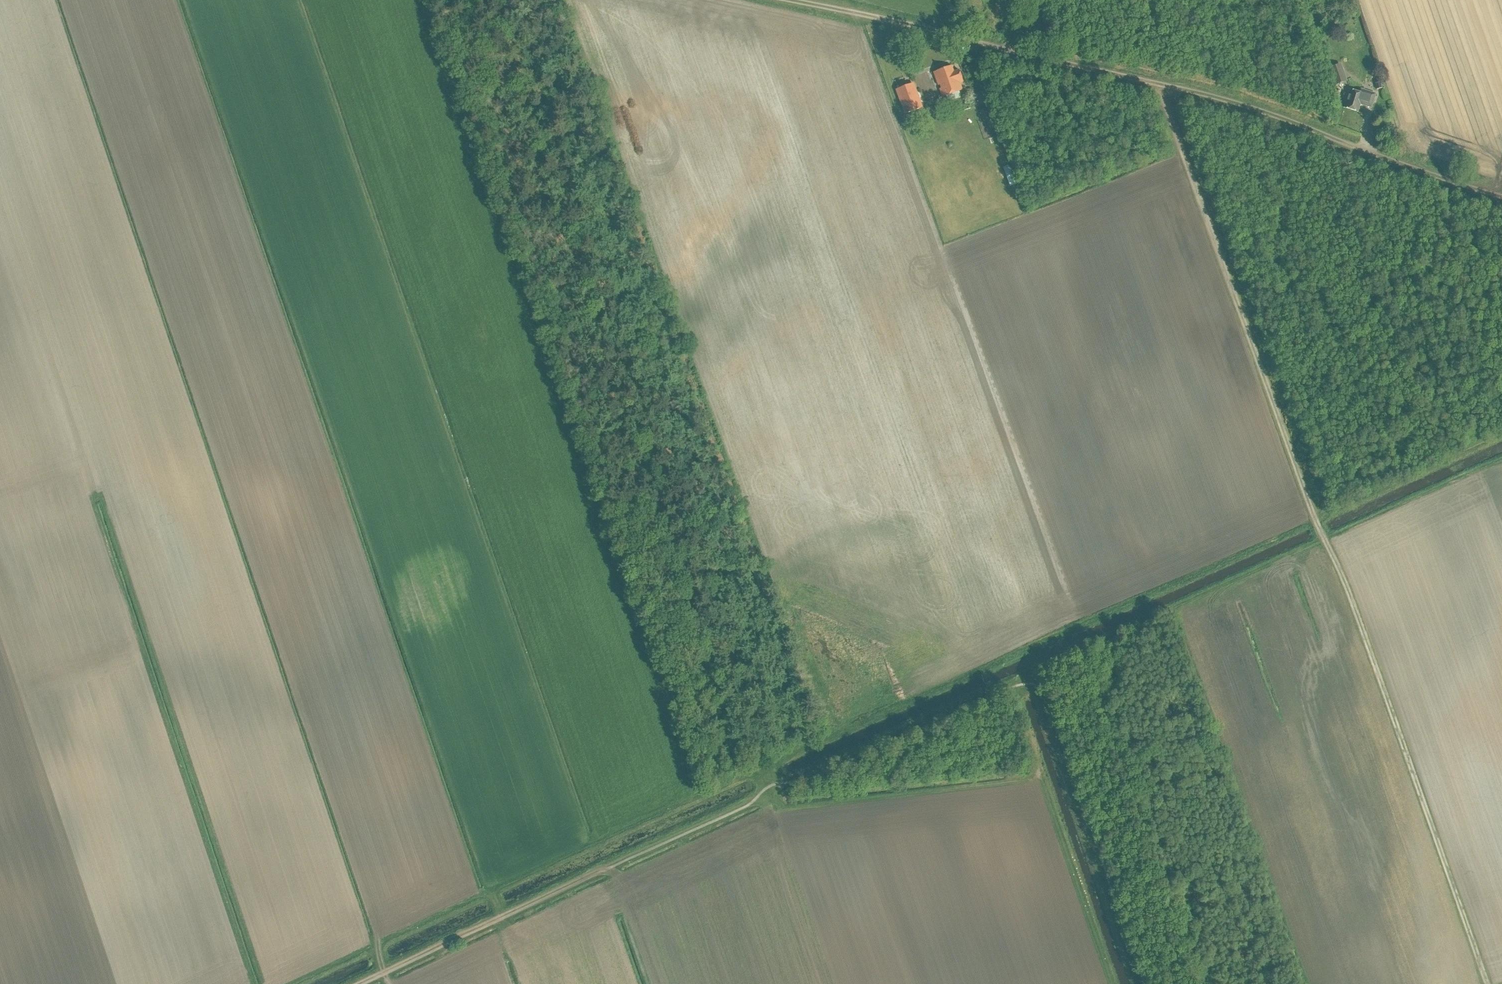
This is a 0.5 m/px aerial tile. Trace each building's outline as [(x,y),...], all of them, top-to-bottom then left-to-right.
[(1329,68),(1334,86),(1347,82),(1341,64),(1329,68)] [(951,66),(933,73),(937,86),(940,85),(941,89),(939,89),(941,97),(962,89),(960,83),(962,82),(958,70),(953,72),(951,66)] [(978,81),(974,83),(976,89),(969,91),(972,100),(984,96),(978,81)] [(914,84),(897,90),(905,114),(922,108),(914,84)] [(1350,89),(1345,107),(1358,111),(1360,104),(1371,107),(1375,94),(1363,91),(1363,93),(1350,89)] [(980,112),(984,123),(992,121),(988,109),(980,112)]
